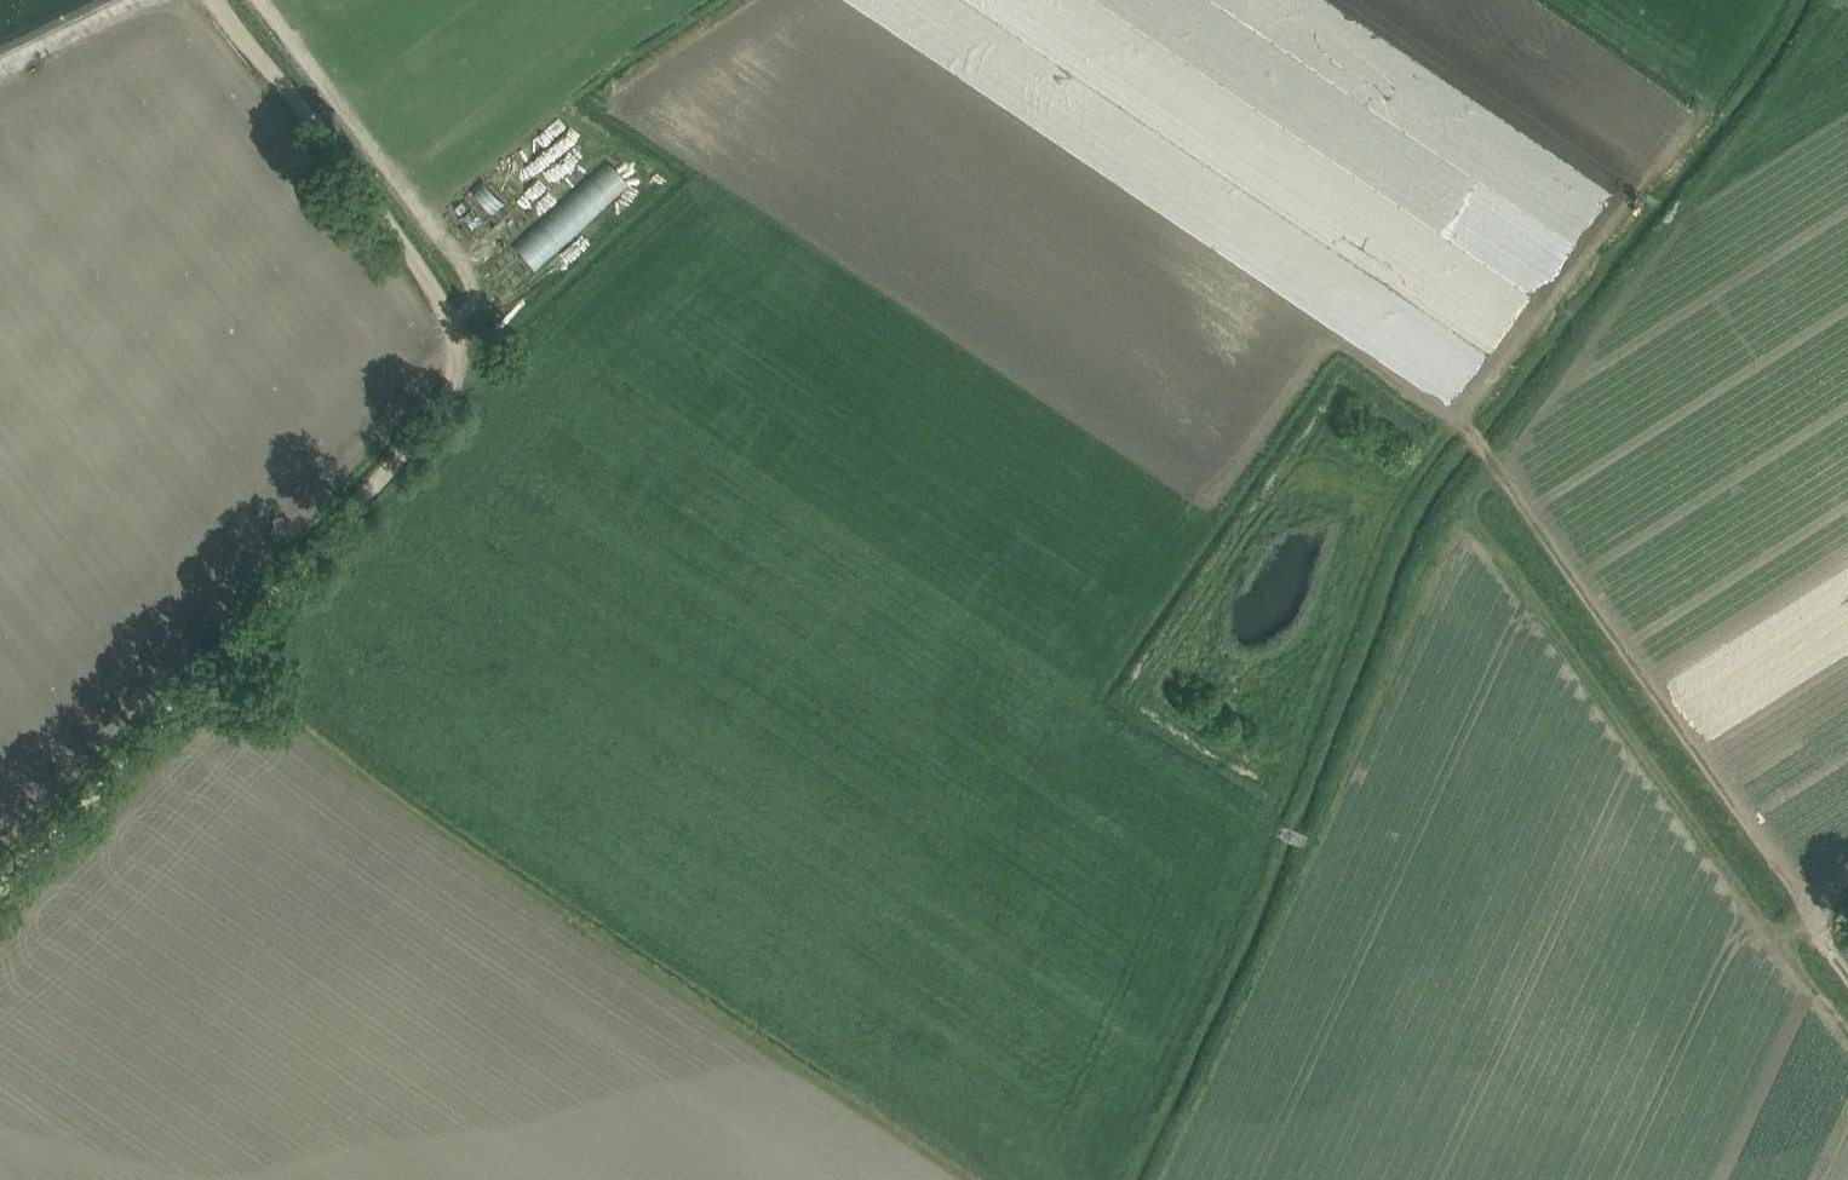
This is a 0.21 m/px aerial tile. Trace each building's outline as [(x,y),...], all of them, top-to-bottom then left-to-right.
[(294,12),(312,0),(286,0),(294,12)] [(561,115),(440,208),(459,233),(580,140),(561,115)] [(465,239),(485,263),(606,162),(586,138),(465,239)] [(502,292),(640,189),(620,162),(482,266),(502,292)]
